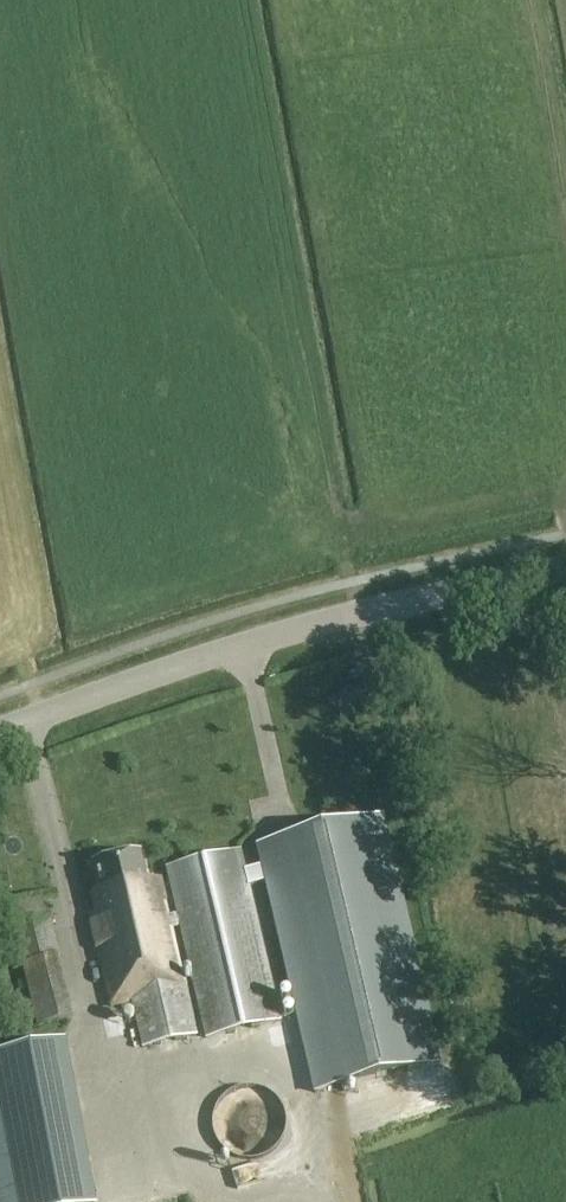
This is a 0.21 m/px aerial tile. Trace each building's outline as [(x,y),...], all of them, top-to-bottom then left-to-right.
[(280,1021),(248,886),(267,882),(317,1092),(441,1063),(382,817),(258,846),(263,866),(244,870),(240,851),(169,868),(210,1038),(280,1021)] [(111,1007),(132,1002),(142,1047),(196,1036),(172,928),(169,929),(158,881),(147,884),(141,853),(92,864),(98,894),(94,895),(98,915),(90,916),(111,1007)] [(51,917),(12,927),(21,964),(57,956),(60,955),(51,917)] [(0,1056),(0,1201),(96,1201),(65,1043),(0,1056)]
